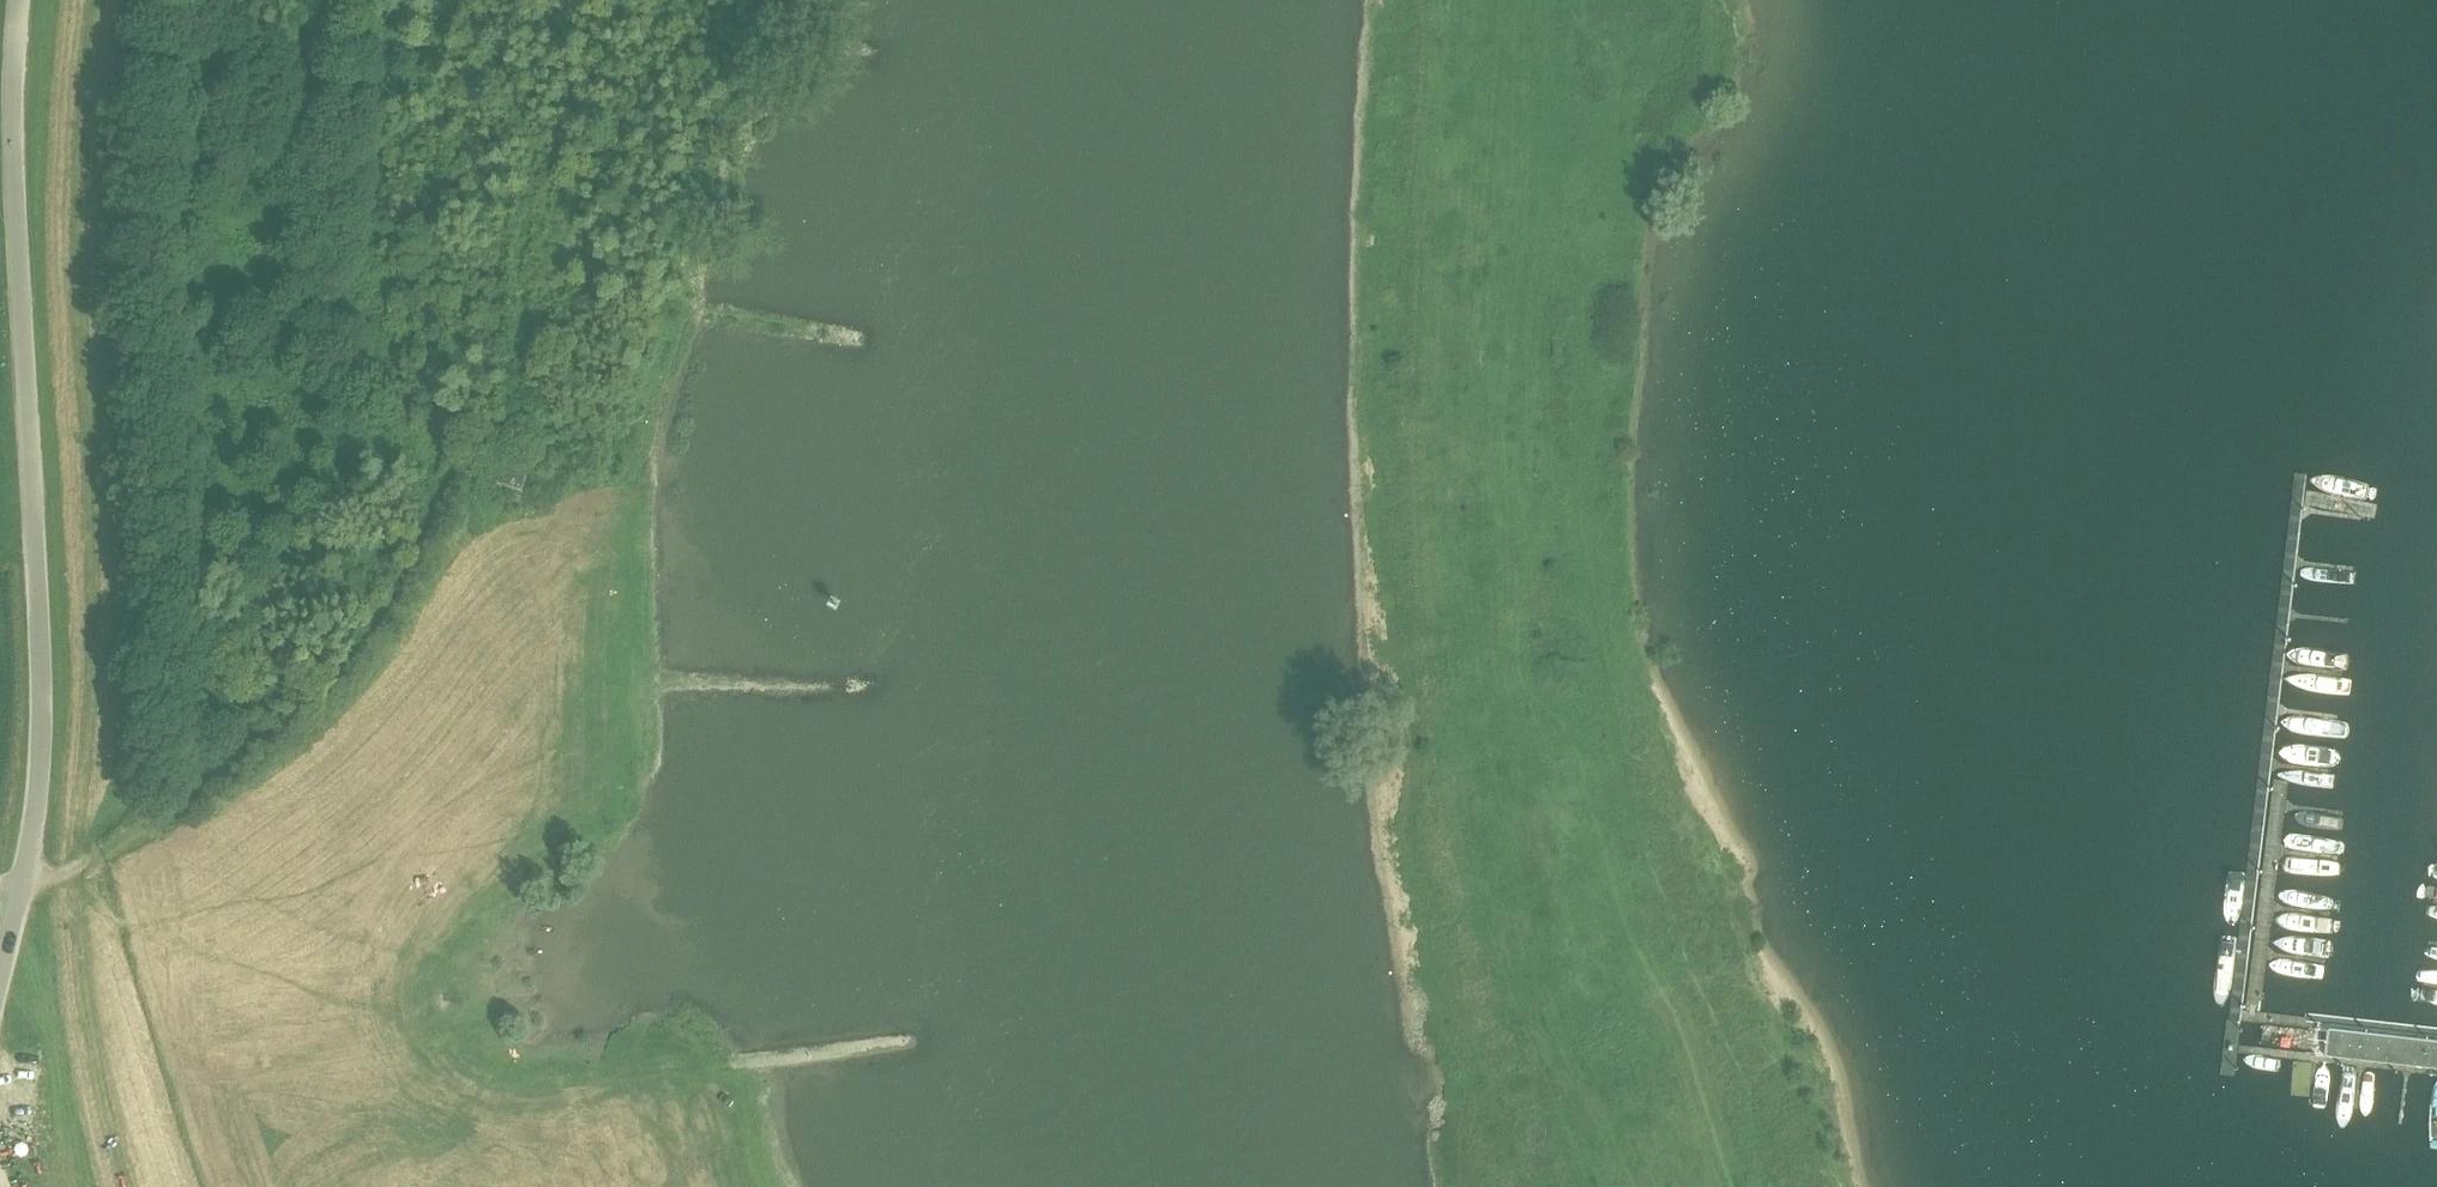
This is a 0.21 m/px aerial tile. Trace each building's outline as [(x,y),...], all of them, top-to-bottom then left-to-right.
[(521,486),(526,470),(510,464),(504,480),(521,486)] [(2329,1029),(2326,1057),(2436,1069),(2436,1041),(2329,1029)]
